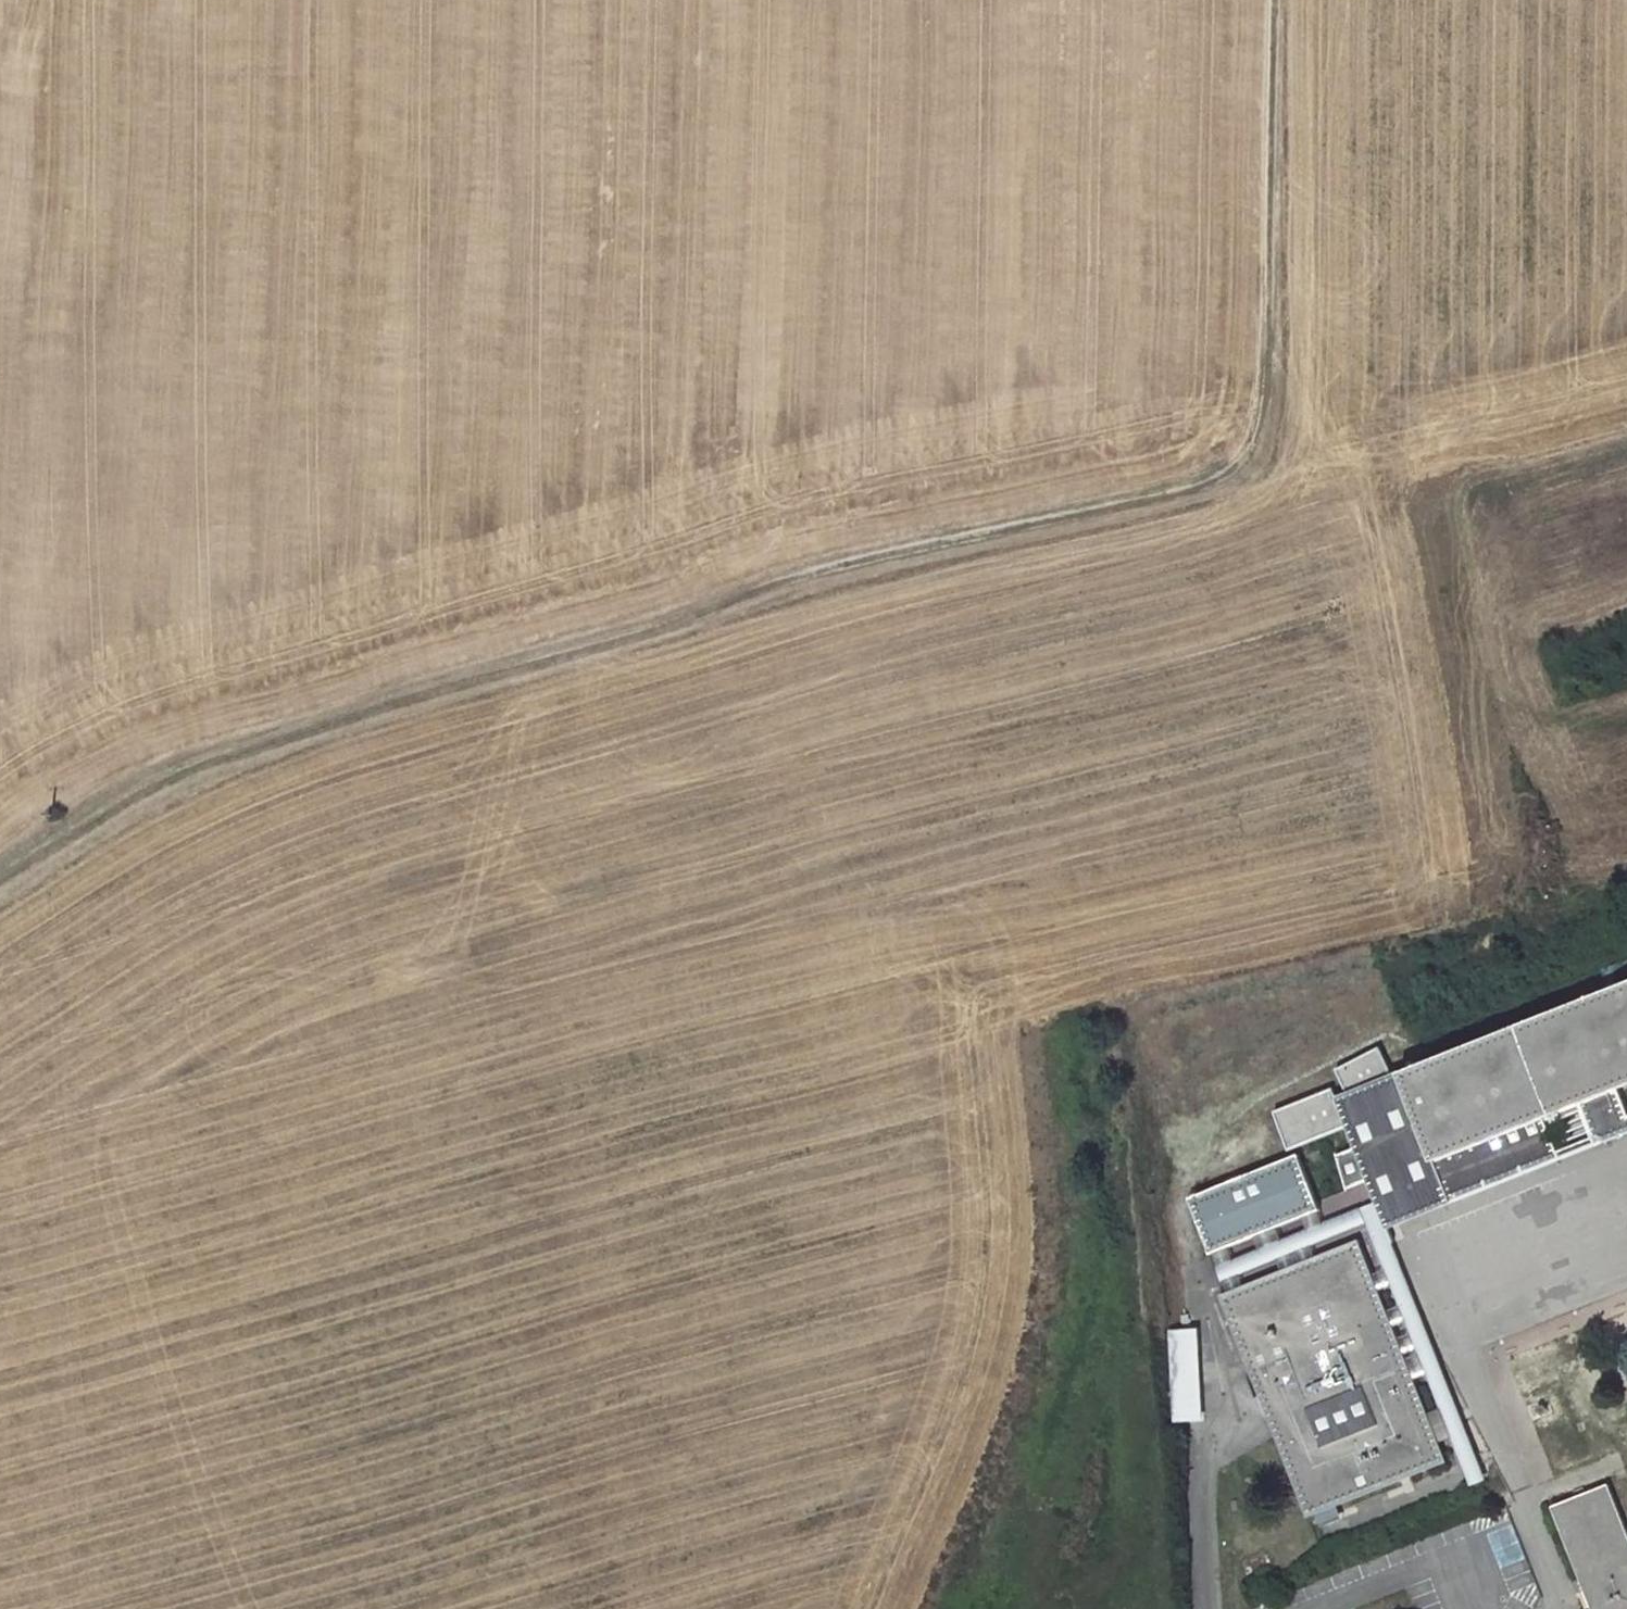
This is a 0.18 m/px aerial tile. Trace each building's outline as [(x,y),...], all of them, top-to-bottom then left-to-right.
[(1626,1086),(1626,984),(1400,1074),(1435,1163),(1556,1115),(1581,1104),(1619,1090),(1626,1086)] [(1346,1095),(1383,1080),(1375,1063),(1340,1080),(1346,1095)] [(1435,1163),(1400,1074),(1383,1080),(1346,1095),(1334,1100),(1355,1148),(1368,1181),(1378,1204),(1388,1229),(1388,1230),(1452,1204),(1449,1197),(1435,1163)] [(1619,1090),(1581,1104),(1595,1139),(1597,1146),(1626,1134),(1626,1111),(1619,1090)] [(1449,1197),(1561,1152),(1556,1115),(1435,1163),(1449,1197)] [(1452,1204),(1562,1160),(1597,1146),(1595,1139),(1561,1152),(1449,1197),(1452,1204)] [(1368,1181),(1355,1148),(1337,1156),(1348,1190),(1368,1181)] [(1317,1212),(1321,1211),(1299,1154),(1187,1199),(1210,1255),(1214,1254),(1226,1249),(1257,1236),(1277,1228),(1304,1217),(1317,1212)] [(1488,1478),(1388,1230),(1388,1229),(1378,1204),(1362,1210),(1367,1223),(1387,1272),(1392,1285),(1402,1308),(1407,1321),(1412,1335),(1417,1348),(1446,1418),(1453,1436),(1472,1484),(1488,1478)] [(1311,1246),(1367,1223),(1362,1210),(1323,1226),(1310,1231),(1282,1242),(1262,1250),(1232,1262),(1223,1266),(1219,1267),(1224,1280),(1279,1259),(1292,1253),(1297,1251),(1311,1246)] [(1323,1226),(1317,1212),(1304,1217),(1310,1231),(1323,1226)] [(1282,1242),(1277,1228),(1257,1236),(1262,1250),(1282,1242)] [(1374,1277),(1359,1241),(1316,1258),(1303,1264),(1297,1266),(1284,1271),(1221,1296),(1290,1469),(1294,1480),(1309,1517),(1447,1462),(1439,1442),(1432,1424),(1404,1354),(1399,1341),(1393,1326),(1388,1314),(1379,1290),(1374,1277)] [(1316,1258),(1311,1246),(1297,1251),(1303,1264),(1316,1258)] [(1232,1262),(1226,1249),(1214,1254),(1219,1267),(1223,1266),(1232,1262)] [(1297,1266),(1292,1253),(1279,1259),(1284,1271),(1297,1266)] [(1392,1285),(1387,1272),(1374,1277),(1379,1290),(1392,1285)] [(1407,1321),(1402,1308),(1388,1314),(1393,1326),(1407,1321)] [(1175,1329),(1178,1422),(1206,1421),(1202,1328),(1175,1329)] [(1417,1348),(1412,1335),(1399,1341),(1404,1354),(1417,1348)] [(1453,1436),(1446,1418),(1432,1424),(1439,1442),(1453,1436)] [(1294,1480),(1290,1469),(1283,1472),(1288,1483),(1294,1480)] [(1609,1485),(1552,1507),(1593,1608),(1626,1608),(1626,1531),(1609,1485)]
